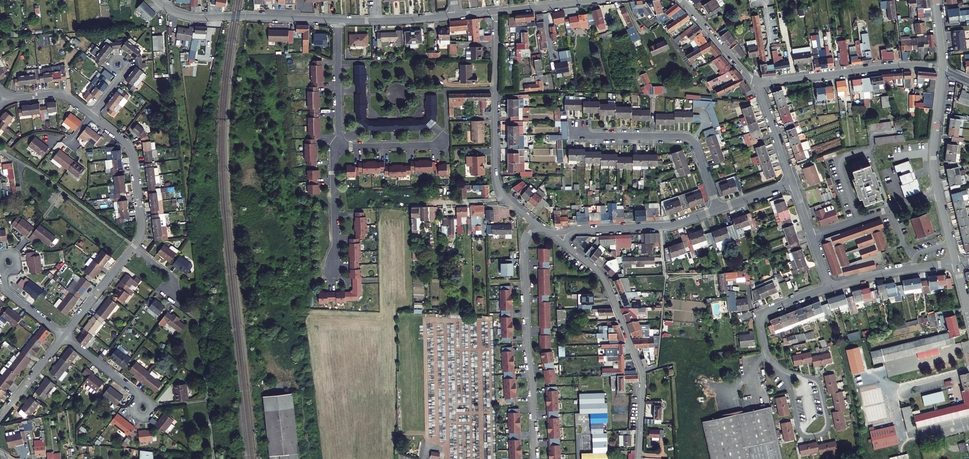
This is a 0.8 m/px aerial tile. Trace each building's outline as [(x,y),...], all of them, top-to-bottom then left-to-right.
[(191,12),(196,12),(201,11),(206,10),(206,6),(203,6),(202,6),(202,8),(200,8),(200,6),(200,0),(190,0),(191,12)] [(652,1),(652,0),(646,1),(648,3),(648,4),(648,5),(653,11),(654,11),(655,15),(663,13),(659,1),(652,1)] [(702,6),(707,14),(712,10),(715,16),(723,11),(716,0),(711,0),(702,6)] [(911,0),(905,0),(903,0),(905,19),(910,19),(909,8),(912,7),(911,0)] [(917,4),(923,4),(924,8),(915,9),(916,18),(931,16),(929,0),(917,0),(917,4)] [(654,15),(644,1),(631,3),(634,15),(644,12),(649,19),(654,15)] [(896,19),(893,1),(880,2),(880,6),(886,5),(888,20),(896,19)] [(154,15),(141,3),(134,10),(147,22),(154,15)] [(631,21),(623,3),(617,6),(621,15),(624,14),(628,23),(631,21)] [(680,8),(675,4),(664,12),(668,17),(680,8)] [(945,8),(946,16),(968,14),(968,8),(963,9),(964,10),(957,10),(957,7),(945,8)] [(602,20),(600,11),(592,14),(594,22),(602,20)] [(535,12),(526,13),(527,21),(535,20),(535,12)] [(526,13),(515,14),(515,16),(516,22),(527,21),(526,13)] [(668,33),(690,18),(685,13),(682,16),(664,28),(668,33)] [(946,16),(947,23),(957,22),(957,20),(968,19),(968,14),(946,16)] [(587,28),(586,15),(578,15),(578,16),(570,16),(570,18),(564,18),(565,22),(567,33),(571,32),(570,27),(579,27),(579,28),(587,28)] [(757,55),(761,77),(770,75),(769,69),(769,67),(766,67),(765,63),(757,15),(751,16),(756,44),(757,55)] [(477,18),(466,19),(467,28),(467,34),(471,34),(472,39),(478,39),(477,18)] [(467,28),(466,19),(449,20),(449,26),(449,29),(467,28)] [(601,30),(605,29),(602,20),(594,22),(600,41),(603,40),(598,24),(600,24),(601,30)] [(544,45),(547,45),(544,23),(537,23),(539,36),(542,35),(544,45)] [(698,26),(695,23),(673,39),(675,43),(686,35),(698,26)] [(207,26),(196,25),(195,38),(199,38),(200,32),(206,33),(207,26)] [(309,26),(296,25),(296,31),(304,32),(303,46),(309,46),(309,26)] [(445,27),(445,28),(438,28),(439,39),(450,39),(449,29),(449,26),(445,27)] [(702,32),(698,26),(686,35),(690,41),(692,39),(700,33),(702,32)] [(183,29),(179,29),(178,41),(193,41),(194,27),(190,27),(189,31),(183,30),(183,29)] [(722,40),(731,34),(727,27),(717,34),(722,40)] [(396,29),(396,32),(377,33),(378,46),(382,46),(381,41),(397,40),(397,43),(403,43),(402,29),(396,29)] [(268,41),(288,41),(288,30),(268,30),(268,41)] [(416,30),(416,32),(405,32),(405,43),(421,42),(420,35),(422,35),(421,30),(416,30)] [(522,32),(522,40),(517,40),(517,42),(519,42),(528,42),(527,32),(522,32)] [(707,37),(704,39),(700,33),(692,39),(698,47),(709,40),(707,37)] [(328,35),(314,34),(313,45),(327,46),(328,35)] [(727,46),(734,39),(731,34),(722,40),(727,46)] [(933,34),(926,35),(926,36),(927,46),(930,46),(934,45),(933,34)] [(367,35),(349,35),(349,46),(367,46),(367,35)] [(153,38),(154,52),(164,51),(162,37),(153,38)] [(852,38),(854,53),(848,53),(850,64),(860,63),(859,55),(857,37),(852,38)] [(107,43),(102,50),(109,55),(114,49),(118,49),(117,42),(113,42),(108,38),(105,42),(107,43)] [(126,42),(125,41),(117,42),(118,49),(122,48),(129,53),(134,45),(137,42),(130,38),(128,41),(128,40),(126,42)] [(916,38),(910,38),(900,40),(901,49),(914,48),(915,49),(915,50),(917,50),(916,38)] [(669,48),(665,40),(649,48),(652,56),(669,48)] [(710,41),(697,48),(701,54),(709,50),(714,46),(710,41)] [(770,44),(772,62),(774,69),(788,67),(787,60),(778,61),(775,43),(770,44)] [(756,44),(746,46),(748,56),(757,55),(756,44)] [(863,50),(863,54),(859,55),(860,63),(871,61),(868,44),(864,45),(865,50),(863,50)] [(140,52),(141,50),(134,45),(129,53),(136,58),(136,62),(143,61),(143,54),(140,52)] [(481,52),(481,45),(470,45),(470,48),(466,48),(466,57),(480,57),(480,52),(481,52)] [(737,49),(734,45),(729,48),(734,55),(735,55),(738,59),(744,56),(739,47),(737,49)] [(720,55),(722,55),(714,46),(709,50),(711,54),(707,57),(710,62),(710,61),(720,55)] [(847,65),(844,46),(837,47),(837,50),(839,50),(839,52),(837,52),(839,66),(847,65)] [(701,54),(697,48),(693,51),(697,57),(701,54)] [(823,49),(824,56),(826,68),(832,67),(831,55),(827,56),(826,51),(825,51),(825,49),(823,49)] [(97,57),(99,58),(96,62),(101,66),(109,55),(102,50),(97,57)] [(570,50),(560,52),(561,59),(571,57),(570,50)] [(697,57),(693,51),(685,56),(689,62),(697,57)] [(810,62),(809,51),(791,54),(793,64),(800,63),(800,64),(810,62)] [(894,59),(893,51),(887,52),(881,52),(882,60),(894,59)] [(820,56),(820,52),(816,52),(819,69),(826,68),(824,56),(820,56)] [(723,74),(732,70),(720,55),(710,61),(718,71),(716,73),(719,76),(723,74)] [(311,65),(312,83),(314,83),(314,87),(318,87),(322,87),(322,76),(323,76),(322,71),(321,71),(321,60),(313,61),(313,65),(311,65)] [(142,70),(144,68),(143,61),(136,62),(136,66),(131,73),(142,81),(147,74),(142,70)] [(559,63),(554,63),(556,73),(569,71),(567,61),(561,62),(561,63),(560,63),(559,63)] [(699,68),(694,61),(690,63),(695,71),(699,68)] [(772,62),(765,63),(766,67),(769,67),(769,69),(770,75),(775,75),(774,69),(772,62)] [(367,63),(357,63),(357,83),(359,83),(359,92),(357,92),(357,112),(359,112),(359,117),(361,117),(361,119),(363,121),(367,117),(368,117),(368,107),(369,106),(369,104),(368,102),(369,101),(369,99),(368,97),(367,78),(369,77),(369,75),(367,73),(369,72),(369,70),(367,69),(367,63)] [(43,67),(43,69),(39,69),(41,83),(53,81),(52,72),(51,65),(43,67)] [(471,76),(471,65),(461,65),(461,82),(476,82),(476,76),(471,76)] [(35,70),(36,74),(27,75),(28,84),(41,83),(39,69),(35,70)] [(740,76),(734,69),(732,70),(723,74),(726,80),(723,81),(724,84),(740,76)] [(61,73),(61,70),(52,72),(53,81),(66,79),(65,73),(61,73)] [(652,86),(646,72),(639,75),(644,85),(643,86),(644,88),(641,89),(643,93),(647,92),(648,94),(656,95),(652,86)] [(936,73),(916,72),(917,85),(923,85),(922,79),(930,79),(929,86),(927,86),(927,90),(928,91),(927,96),(933,97),(936,73)] [(129,87),(135,91),(142,81),(131,73),(126,80),(131,84),(129,87)] [(902,84),(901,73),(892,74),(893,80),(893,84),(896,84),(902,84)] [(97,79),(96,79),(93,83),(97,86),(104,91),(109,85),(104,81),(107,77),(102,74),(97,79)] [(704,84),(707,90),(723,81),(726,80),(723,74),(719,76),(704,84)] [(892,74),(880,75),(881,78),(884,85),(885,88),(892,88),(891,80),(893,80),(892,74)] [(19,78),(15,79),(16,86),(28,84),(27,75),(18,76),(19,78)] [(745,82),(744,82),(741,77),(740,76),(724,84),(712,90),(716,98),(722,95),(721,93),(739,85),(742,92),(749,89),(745,82)] [(884,85),(881,78),(870,79),(872,91),(878,90),(878,86),(884,85)] [(872,91),(870,79),(860,80),(862,94),(864,107),(868,106),(867,100),(869,99),(868,92),(872,92),(872,91)] [(536,81),(537,83),(525,85),(526,90),(542,89),(541,80),(536,81)] [(862,94),(860,80),(848,82),(850,96),(853,95),(853,93),(860,92),(861,94),(862,94)] [(847,97),(845,82),(835,84),(837,93),(843,92),(844,97),(847,97)] [(94,94),(99,98),(104,91),(97,86),(92,93),(89,90),(84,96),(89,100),(94,94)] [(662,86),(652,86),(656,95),(662,95),(662,86)] [(773,91),(771,91),(774,100),(783,97),(781,88),(780,86),(772,87),(773,91)] [(308,92),(309,109),(311,109),(311,113),(319,113),(319,103),(320,103),(320,97),(319,97),(318,87),(314,87),(310,87),(310,91),(308,92)] [(834,99),(833,87),(824,88),(825,100),(834,99)] [(825,100),(824,88),(816,89),(817,101),(825,100)] [(927,90),(921,89),(921,94),(922,94),(922,100),(919,100),(914,101),(914,107),(932,109),(933,97),(927,96),(928,91),(927,90)] [(961,90),(957,102),(968,105),(968,104),(968,96),(965,94),(966,92),(961,90)] [(123,95),(117,91),(112,98),(120,104),(125,97),(128,100),(131,96),(125,92),(123,95)] [(454,106),(466,106),(466,93),(449,94),(450,117),(454,117),(454,106)] [(474,100),(474,93),(466,93),(466,106),(466,108),(469,108),(469,101),(474,100)] [(483,116),(482,93),(474,93),(474,100),(479,100),(480,116),(483,116)] [(490,93),(482,93),(483,116),(489,116),(489,112),(483,112),(483,108),(485,108),(485,100),(490,100),(490,93)] [(428,116),(424,119),(424,129),(431,129),(438,122),(438,115),(439,115),(439,95),(428,95),(428,101),(427,102),(427,104),(428,105),(428,106),(427,107),(427,109),(428,110),(428,116)] [(512,96),(512,99),(509,99),(509,108),(520,108),(524,108),(524,100),(523,100),(523,99),(530,99),(530,96),(512,96)] [(128,100),(125,97),(120,104),(124,107),(129,100),(128,100)] [(777,108),(786,105),(783,97),(774,100),(777,108)] [(120,104),(112,98),(107,104),(112,109),(110,112),(115,116),(118,113),(115,110),(120,104)] [(718,126),(709,101),(692,100),(692,107),(702,107),(706,111),(711,128),(718,126)] [(583,101),(566,101),(566,111),(583,111),(583,114),(599,114),(599,116),(615,116),(615,119),(630,119),(630,121),(649,121),(649,111),(630,111),(630,109),(614,108),(614,106),(599,106),(599,103),(583,103),(583,101)] [(47,102),(47,106),(43,106),(44,113),(56,111),(55,102),(54,102),(53,102),(47,102)] [(33,104),(32,105),(30,106),(31,114),(40,113),(40,118),(44,118),(44,113),(43,106),(39,107),(38,103),(33,104)] [(21,109),(17,109),(18,116),(31,114),(30,106),(29,106),(27,104),(21,105),(21,109)] [(779,115),(789,112),(786,105),(777,108),(779,115)] [(753,114),(750,107),(741,110),(744,118),(753,114)] [(511,121),(519,121),(520,108),(509,108),(509,116),(511,116),(511,121)] [(1,120),(0,122),(0,124),(4,127),(12,117),(5,111),(3,113),(2,113),(0,115),(0,119),(1,120)] [(692,111),(673,111),(673,114),(654,114),(654,124),(673,124),(673,121),(699,121),(699,114),(692,114),(692,111)] [(783,126),(792,123),(789,112),(779,115),(783,126)] [(309,118),(310,135),(312,135),(312,139),(316,139),(321,139),(320,129),(321,129),(321,123),(320,123),(319,113),(311,113),(311,118),(309,118)] [(82,123),(70,114),(64,123),(75,132),(82,123)] [(746,126),(756,122),(753,114),(744,118),(746,126)] [(956,119),(952,118),(951,127),(961,129),(962,120),(964,120),(964,116),(956,115),(956,119)] [(483,124),(483,120),(471,120),(471,142),(482,141),(482,124),(483,124)] [(509,135),(519,135),(519,121),(511,121),(511,125),(509,125),(509,135)] [(889,121),(875,122),(876,129),(890,127),(889,121)] [(132,128),(139,134),(142,138),(147,135),(143,129),(145,127),(137,122),(132,128)] [(749,133),(759,130),(756,122),(746,126),(749,133)] [(783,126),(787,137),(796,134),(793,126),(797,125),(796,122),(792,123),(783,126)] [(875,122),(865,123),(866,130),(876,129),(875,122)] [(94,146),(101,137),(87,126),(80,135),(94,146)] [(961,129),(951,127),(950,136),(954,136),(954,140),(962,141),(962,137),(960,137),(961,129)] [(723,160),(711,128),(702,131),(713,163),(723,160)] [(755,140),(761,138),(759,130),(749,133),(742,136),(747,147),(757,144),(755,140)] [(902,133),(877,137),(878,143),(905,140),(902,133)] [(790,145),(799,142),(796,134),(787,137),(790,145)] [(142,138),(144,142),(145,150),(152,149),(151,140),(150,140),(147,135),(142,138)] [(511,148),(519,148),(519,135),(509,135),(509,144),(511,144),(511,148)] [(48,148),(34,137),(28,146),(42,156),(48,148)] [(306,144),(307,161),(309,161),(309,166),(318,165),(317,155),(318,155),(318,149),(317,149),(316,139),(312,139),(308,140),(308,144),(306,144)] [(809,147),(806,139),(799,142),(801,150),(805,148),(809,147)] [(960,145),(962,145),(962,141),(954,140),(954,144),(949,144),(949,152),(959,154),(960,145)] [(792,153),(801,150),(799,142),(790,145),(792,153)] [(767,153),(764,144),(754,148),(757,156),(767,153)] [(108,151),(110,151),(111,160),(121,159),(120,150),(114,150),(114,146),(107,147),(108,151)] [(508,163),(519,163),(519,148),(511,148),(511,152),(509,152),(508,163)] [(807,156),(805,148),(801,150),(792,153),(795,161),(804,158),(804,157),(807,156)] [(152,149),(145,150),(146,163),(152,163),(152,158),(153,158),(152,149)] [(65,155),(59,150),(53,159),(68,170),(74,162),(76,159),(67,152),(65,155)] [(586,150),(569,150),(569,161),(586,161),(586,163),(602,163),(602,165),(617,165),(617,168),(633,168),(633,166),(656,166),(656,155),(633,155),(633,157),(617,157),(617,155),(602,155),(602,152),(586,152),(586,150)] [(689,172),(681,150),(671,154),(679,176),(689,172)] [(948,161),(958,162),(959,154),(949,152),(948,161)] [(760,164),(770,160),(767,153),(757,156),(760,164)] [(484,164),(483,157),(466,157),(467,167),(471,167),(471,176),(484,176),(484,168),(482,168),(482,164),(484,164)] [(903,196),(919,190),(918,184),(919,184),(916,176),(912,177),(910,170),(913,169),(910,157),(894,162),(896,169),(900,168),(902,172),(899,173),(901,182),(900,183),(903,196)] [(112,169),(109,169),(110,172),(117,171),(116,168),(122,167),(121,159),(111,160),(112,169)] [(417,171),(434,170),(434,168),(437,168),(437,165),(437,160),(434,161),(434,160),(428,160),(428,159),(422,159),(422,160),(412,160),(412,165),(412,169),(417,169),(417,171)] [(763,172),(773,168),(770,160),(760,164),(763,172)] [(365,173),(382,172),(382,170),(386,170),(386,166),(386,162),(376,162),(376,161),(370,161),(370,162),(360,163),(360,167),(360,171),(364,171),(365,173)] [(864,166),(862,161),(852,164),(855,171),(852,172),(854,179),(852,180),(859,201),(862,200),(863,205),(881,199),(879,194),(880,193),(873,172),(872,172),(869,166),(864,168),(864,166)] [(77,178),(84,169),(74,162),(68,170),(77,178)] [(440,174),(449,173),(449,162),(446,162),(446,163),(440,163),(440,164),(437,165),(437,168),(437,172),(440,172),(440,174)] [(146,163),(147,176),(155,175),(154,167),(153,167),(152,163),(146,163)] [(508,172),(519,172),(519,163),(508,163),(508,172)] [(391,176),(408,175),(408,173),(413,173),(412,169),(412,165),(402,165),(402,164),(396,164),(396,165),(386,166),(386,170),(386,174),(391,174),(391,176)] [(819,182),(813,164),(801,169),(802,173),(803,172),(808,186),(819,182)] [(348,165),(348,177),(357,176),(357,174),(360,174),(360,171),(360,167),(357,167),(357,166),(351,166),(351,165),(348,165)] [(766,179),(775,176),(773,168),(763,172),(766,179)] [(961,176),(959,168),(947,170),(949,178),(961,176)] [(321,170),(309,171),(310,180),(312,179),(312,182),(319,182),(319,179),(320,179),(320,173),(321,173),(321,170)] [(12,190),(16,189),(14,171),(6,172),(7,177),(9,176),(10,187),(11,187),(12,190)] [(110,176),(113,176),(114,185),(123,183),(123,182),(124,181),(123,175),(117,175),(117,171),(110,172),(110,176)] [(736,174),(725,178),(731,192),(741,188),(736,174)] [(155,175),(147,176),(149,189),(155,188),(154,184),(156,184),(155,182),(159,182),(159,175),(155,175)] [(950,187),(962,185),(961,176),(949,178),(950,187)] [(731,192),(725,178),(715,182),(720,196),(731,192)] [(533,190),(522,180),(513,187),(528,201),(535,193),(538,189),(536,187),(533,190)] [(310,185),(310,194),(322,194),(321,191),(320,185),(319,185),(319,182),(312,182),(312,185),(310,185)] [(123,183),(114,185),(115,194),(112,194),(113,198),(120,197),(119,193),(125,193),(124,186),(123,185),(123,183)] [(488,198),(488,184),(474,185),(474,190),(478,190),(478,193),(482,193),(482,198),(488,198)] [(701,191),(694,194),(697,204),(708,200),(702,184),(698,186),(699,188),(700,188),(701,191)] [(155,188),(149,189),(150,202),(157,201),(156,192),(165,191),(164,187),(155,188)] [(963,200),(960,188),(951,190),(953,202),(963,200)] [(811,203),(821,202),(820,189),(810,189),(811,203)] [(694,194),(693,191),(682,195),(687,208),(697,204),(694,194)] [(549,211),(548,204),(535,193),(528,201),(539,211),(543,206),(549,211)] [(687,208),(682,195),(679,196),(680,199),(672,202),(676,212),(687,208)] [(126,200),(120,201),(120,197),(113,198),(113,202),(116,201),(117,210),(127,208),(126,200)] [(786,210),(783,199),(769,204),(773,215),(786,210)] [(955,211),(965,208),(963,200),(953,202),(955,211)] [(157,210),(158,210),(157,201),(150,202),(151,215),(157,214),(157,210)] [(659,204),(660,218),(676,212),(672,202),(664,205),(663,202),(659,204)] [(419,217),(418,206),(411,206),(411,217),(412,217),(412,229),(414,229),(414,226),(416,226),(416,217),(419,217)] [(823,209),(815,212),(820,226),(838,220),(835,210),(834,210),(832,206),(823,210),(823,209)] [(467,216),(466,207),(457,208),(457,219),(456,219),(456,225),(457,225),(457,226),(462,225),(461,216),(467,216)] [(483,207),(470,207),(471,218),(471,225),(471,228),(471,232),(481,231),(480,217),(484,217),(483,207)] [(642,207),(643,215),(637,216),(637,220),(646,220),(646,207),(642,207)] [(657,207),(646,207),(646,220),(658,219),(657,207)] [(128,218),(127,208),(117,210),(118,219),(115,219),(115,223),(123,222),(122,219),(128,218)] [(598,208),(598,214),(591,215),(592,223),(601,222),(600,214),(600,208),(598,208)] [(619,208),(619,212),(611,212),(612,222),(624,221),(623,212),(623,208),(619,208)] [(957,219),(967,216),(965,208),(955,211),(957,219)] [(789,219),(789,218),(786,210),(773,215),(777,227),(781,226),(790,222),(789,219)] [(366,233),(368,233),(368,216),(366,216),(366,211),(358,211),(358,221),(357,221),(357,227),(358,227),(358,237),(360,237),(362,237),(366,237),(366,233)] [(751,217),(749,211),(738,215),(743,230),(751,227),(752,230),(755,228),(752,219),(751,217)] [(633,221),(632,212),(623,212),(624,221),(633,221)] [(159,218),(158,218),(157,214),(151,215),(152,227),(160,226),(159,218)] [(604,217),(604,214),(600,214),(601,222),(610,222),(609,217),(604,217)] [(927,221),(925,214),(921,216),(921,217),(917,218),(916,217),(912,219),(914,226),(918,239),(924,237),(923,236),(923,235),(927,234),(928,235),(933,234),(928,221),(927,221)] [(573,215),(573,219),(568,219),(568,224),(577,224),(576,215),(573,215)] [(585,223),(585,215),(576,215),(577,224),(585,223)] [(730,218),(732,223),(729,225),(734,238),(738,237),(737,233),(744,231),(743,230),(738,215),(730,218)] [(34,228),(22,218),(21,219),(17,216),(16,216),(11,224),(15,227),(27,236),(34,228)] [(959,227),(968,225),(967,216),(957,219),(959,227)] [(453,238),(453,225),(456,225),(456,219),(447,219),(447,238),(453,238)] [(883,251),(887,250),(885,246),(888,245),(882,229),(886,228),(883,220),(827,240),(829,244),(824,246),(835,276),(839,274),(841,278),(874,271),(873,265),(885,262),(883,254),(883,251)] [(792,226),(791,226),(790,222),(781,226),(785,237),(795,234),(792,226)] [(34,233),(51,246),(57,238),(40,225),(34,233)] [(734,238),(729,225),(718,228),(722,239),(730,236),(731,239),(734,238)] [(968,234),(968,226),(968,225),(959,227),(961,236),(968,234)] [(165,235),(161,236),(160,226),(152,227),(154,240),(165,239),(165,235)] [(509,234),(509,226),(485,226),(486,234),(509,234)] [(722,239),(718,228),(707,232),(711,243),(722,239)] [(704,234),(703,229),(695,232),(699,242),(707,239),(708,244),(711,243),(707,232),(704,234)] [(684,236),(691,255),(695,254),(694,249),(700,247),(699,242),(695,232),(684,236)] [(659,234),(641,235),(641,243),(652,243),(659,242),(659,234)] [(683,243),(675,245),(680,259),(687,256),(689,262),(693,260),(691,255),(684,236),(684,234),(680,236),(683,243)] [(787,250),(800,246),(795,234),(785,237),(788,245),(785,246),(786,250),(787,250)] [(615,236),(603,237),(604,243),(606,243),(607,245),(615,244),(615,236)] [(360,258),(362,258),(362,242),(360,242),(360,237),(358,237),(351,237),(351,248),(350,248),(350,253),(351,253),(351,263),(360,263),(360,258)] [(582,241),(578,238),(574,242),(580,248),(587,241),(585,238),(582,241)] [(591,243),(590,244),(587,241),(580,248),(589,256),(597,248),(591,243)] [(175,253),(163,243),(156,252),(168,261),(175,253)] [(642,250),(639,250),(638,250),(639,254),(641,254),(640,256),(648,256),(648,253),(653,252),(652,243),(641,243),(642,250)] [(675,245),(665,248),(667,263),(680,259),(675,245)] [(790,263),(804,258),(800,246),(787,250),(789,254),(788,255),(790,263)] [(600,259),(606,253),(600,248),(599,248),(592,258),(603,269),(609,262),(606,259),(604,262),(600,259)] [(539,265),(550,265),(550,249),(538,249),(539,265)] [(32,255),(32,250),(25,251),(26,258),(28,258),(28,260),(30,271),(41,270),(38,254),(32,255)] [(109,256),(101,250),(93,259),(101,266),(105,261),(104,260),(106,258),(107,259),(109,256)] [(190,263),(179,255),(171,264),(178,269),(179,268),(185,273),(190,267),(190,263)] [(87,265),(83,270),(91,277),(98,269),(99,269),(101,266),(93,259),(89,256),(84,262),(87,265)] [(614,256),(609,262),(603,269),(612,277),(620,269),(617,261),(619,260),(619,263),(622,263),(622,260),(622,257),(616,258),(614,256)] [(792,275),(808,269),(804,258),(790,263),(788,263),(792,275)] [(640,264),(639,259),(622,260),(622,263),(623,269),(630,268),(630,264),(636,264),(637,268),(640,268),(640,264)] [(360,263),(351,263),(351,273),(350,273),(350,276),(353,276),(362,276),(362,268),(360,268),(360,263)] [(513,263),(500,263),(500,276),(513,276),(513,263)] [(539,281),(550,281),(550,265),(539,265),(539,281)] [(747,282),(746,269),(724,271),(724,277),(726,277),(726,281),(731,281),(731,277),(742,275),(742,280),(743,280),(743,283),(748,282),(747,282)] [(724,277),(724,271),(717,272),(719,290),(726,289),(724,277)] [(81,275),(72,287),(69,284),(66,288),(77,297),(80,292),(81,293),(90,281),(81,275)] [(126,279),(124,278),(121,282),(129,288),(132,285),(136,288),(141,281),(136,277),(134,279),(128,275),(126,279)] [(945,279),(945,275),(935,276),(937,289),(941,289),(940,287),(945,286),(946,288),(951,287),(950,279),(945,279)] [(362,276),(353,276),(353,289),(352,290),(351,289),(350,290),(345,290),(345,289),(342,289),(342,290),(322,290),(322,289),(319,289),(319,301),(328,301),(328,299),(337,299),(337,301),(345,301),(345,299),(355,299),(362,293),(362,276)] [(927,277),(928,282),(923,282),(925,293),(929,293),(929,290),(937,289),(935,276),(927,277)] [(42,288),(29,278),(22,287),(32,295),(31,296),(34,298),(42,288)] [(782,291),(778,278),(774,280),(775,282),(765,286),(769,297),(779,293),(779,292),(782,291)] [(920,283),(920,278),(911,280),(913,294),(913,295),(922,294),(922,295),(925,295),(925,293),(923,282),(920,283)] [(627,291),(621,279),(609,280),(610,283),(614,282),(620,294),(627,291)] [(913,294),(911,280),(902,282),(903,286),(899,287),(901,298),(905,297),(905,296),(913,294)] [(539,299),(550,299),(550,281),(539,281),(539,299)] [(129,288),(121,282),(116,289),(118,290),(114,295),(124,302),(129,295),(131,296),(134,292),(129,288)] [(886,285),(888,295),(889,299),(898,297),(898,301),(902,300),(901,298),(899,287),(896,288),(895,283),(886,285)] [(881,300),(880,297),(888,295),(886,285),(878,287),(879,292),(875,293),(877,301),(881,300)] [(501,300),(512,301),(512,286),(501,287),(501,300)] [(761,299),(762,300),(769,297),(765,286),(751,292),(752,303),(761,299)] [(61,300),(58,297),(53,303),(66,313),(78,298),(77,297),(66,288),(65,288),(63,291),(66,293),(61,300)] [(873,299),(874,302),(877,301),(875,293),(872,293),(871,289),(862,291),(865,301),(873,299)] [(742,308),(747,308),(745,300),(735,301),(733,290),(727,290),(728,298),(726,299),(727,309),(742,307),(742,308)] [(639,294),(638,291),(627,291),(620,294),(626,309),(628,309),(642,309),(642,302),(632,303),(630,298),(639,294)] [(857,306),(856,303),(865,301),(862,291),(854,293),(855,298),(851,298),(853,307),(857,306)] [(849,305),(850,308),(853,307),(851,298),(847,299),(846,295),(838,297),(840,307),(849,305)] [(593,305),(592,296),(582,296),(583,305),(593,305)] [(833,313),(832,310),(840,307),(838,297),(829,300),(831,305),(826,306),(829,314),(833,313)] [(117,304),(109,298),(96,313),(105,320),(117,304)] [(150,299),(145,305),(159,316),(165,308),(156,300),(154,302),(150,299)] [(539,314),(550,315),(550,299),(539,299),(539,314)] [(709,301),(713,320),(724,318),(720,299),(709,301)] [(501,314),(513,314),(512,301),(501,300),(501,314)] [(702,310),(702,301),(687,301),(687,308),(698,308),(697,310),(702,310)] [(825,313),(826,315),(829,314),(826,306),(824,307),(822,303),(813,306),(817,316),(825,313)] [(20,316),(7,305),(0,314),(10,321),(8,323),(12,326),(20,316)] [(805,309),(809,319),(817,316),(813,306),(805,309)] [(632,313),(630,314),(628,309),(626,309),(621,309),(627,324),(636,320),(632,313)] [(797,313),(800,322),(809,319),(805,309),(797,313)] [(563,324),(563,311),(555,311),(556,324),(563,324)] [(105,320),(96,313),(84,329),(93,335),(102,323),(105,320)] [(163,320),(180,333),(185,326),(180,322),(177,320),(179,318),(174,314),(173,316),(168,313),(163,320)] [(789,315),(793,325),(800,322),(797,313),(789,315)] [(501,328),(513,328),(513,314),(501,314),(501,328)] [(540,333),(551,333),(550,315),(539,314),(540,333)] [(781,319),(784,328),(793,325),(789,315),(781,319)] [(926,316),(915,317),(916,319),(917,327),(928,324),(926,316)] [(943,319),(947,334),(879,352),(882,364),(952,344),(949,333),(956,332),(951,317),(943,319)] [(778,335),(777,331),(784,328),(781,319),(773,322),(775,326),(771,328),(774,336),(778,335)] [(917,327),(916,319),(904,321),(906,330),(917,327)] [(642,326),(640,320),(636,320),(627,324),(630,333),(641,329),(643,329),(649,329),(649,326),(642,326)] [(904,321),(897,322),(899,332),(906,330),(904,321)] [(620,333),(616,322),(607,322),(607,330),(599,330),(600,334),(620,333)] [(102,323),(93,335),(95,337),(105,325),(102,323)] [(40,324),(32,334),(40,340),(42,342),(45,338),(43,337),(45,334),(46,335),(48,331),(40,324)] [(501,341),(513,341),(513,328),(501,328),(501,341)] [(648,334),(645,334),(643,329),(641,329),(630,333),(632,338),(653,336),(653,332),(648,332),(648,334)] [(847,334),(849,341),(860,338),(859,331),(847,334)] [(743,337),(743,335),(739,336),(740,348),(756,345),(753,332),(749,332),(750,336),(743,337)] [(540,349),(550,349),(551,333),(540,333),(540,349)] [(32,334),(20,350),(28,356),(31,353),(32,354),(37,348),(35,347),(40,340),(32,334)] [(803,339),(801,334),(793,337),(796,345),(805,343),(803,339)] [(657,354),(659,337),(648,339),(649,347),(654,347),(654,354),(657,354)] [(796,345),(793,337),(785,340),(788,346),(796,345)] [(641,339),(632,341),(635,349),(642,348),(641,339)] [(649,347),(648,339),(641,339),(642,348),(643,352),(649,351),(649,347)] [(820,340),(822,351),(828,350),(825,339),(820,340)] [(625,353),(624,343),(610,344),(610,349),(618,349),(618,353),(625,353)] [(846,349),(851,374),(865,371),(862,356),(864,356),(862,346),(846,349)] [(502,362),(514,362),(513,347),(502,348),(502,362)] [(61,359),(69,366),(78,355),(74,351),(69,349),(61,359)] [(132,360),(118,349),(110,358),(115,362),(116,360),(125,368),(132,360)] [(6,366),(15,373),(16,373),(23,364),(24,365),(30,358),(28,356),(20,350),(11,361),(8,359),(7,359),(4,364),(6,366)] [(543,367),(554,366),(553,352),(541,354),(543,367)] [(811,357),(810,352),(792,356),(794,365),(812,362),(813,367),(832,363),(830,353),(811,357)] [(623,365),(622,355),(615,355),(612,355),(609,356),(605,356),(606,360),(617,360),(617,365),(623,365)] [(49,373),(58,380),(69,366),(61,359),(49,373)] [(503,375),(515,375),(514,362),(502,362),(503,375)] [(149,374),(149,373),(136,363),(130,372),(137,377),(136,378),(142,383),(149,374)] [(635,371),(623,371),(623,365),(617,365),(618,368),(601,369),(602,376),(610,376),(637,374),(635,371)] [(8,381),(15,373),(6,366),(0,374),(0,387),(3,389),(5,386),(7,387),(10,383),(8,381)] [(545,383),(556,382),(554,366),(543,367),(545,383)] [(87,380),(92,374),(88,370),(83,376),(87,380)] [(94,376),(95,376),(92,374),(87,380),(85,383),(96,392),(103,383),(94,376)] [(156,393),(163,385),(149,374),(142,383),(146,386),(146,385),(156,393)] [(638,376),(638,374),(637,374),(610,376),(610,388),(613,388),(613,379),(616,379),(616,388),(616,392),(614,392),(614,395),(623,395),(622,383),(638,382),(638,376)] [(968,374),(958,376),(962,391),(960,392),(964,405),(936,412),(934,405),(943,402),(941,393),(921,398),(923,408),(932,405),(934,412),(913,418),(916,430),(968,416),(968,378),(968,374)] [(504,389),(516,389),(515,375),(503,375),(504,389)] [(838,392),(834,375),(825,377),(829,394),(832,394),(836,412),(832,412),(835,430),(845,428),(842,410),(845,409),(842,392),(838,392)] [(44,382),(36,393),(44,400),(55,385),(46,378),(44,381),(44,382)] [(188,401),(186,384),(175,386),(177,397),(175,397),(176,402),(188,401)] [(547,402),(558,401),(557,387),(546,388),(547,402)] [(110,388),(104,396),(118,406),(124,398),(110,388)] [(505,403),(517,402),(516,389),(504,389),(505,403)] [(882,418),(887,417),(885,409),(881,392),(875,391),(861,390),(863,397),(862,399),(864,406),(868,405),(874,406),(876,411),(876,408),(882,409),(883,412),(882,418)] [(293,393),(263,396),(270,455),(280,454),(299,453),(293,393)] [(788,415),(785,397),(778,399),(781,416),(788,415)] [(31,398),(21,410),(29,416),(30,416),(40,404),(31,398)] [(548,415),(559,415),(558,401),(547,402),(548,415)] [(660,422),(661,403),(645,402),(645,405),(654,406),(653,421),(660,422)] [(508,423),(520,423),(520,408),(508,409),(508,423)] [(767,444),(771,458),(783,458),(771,408),(766,409),(767,412),(762,413),(770,444),(767,444)] [(907,434),(916,431),(909,408),(901,410),(907,434)] [(767,412),(766,409),(743,413),(749,458),(771,458),(767,444),(770,444),(762,413),(767,412)] [(743,413),(720,417),(725,458),(749,458),(743,413)] [(117,414),(111,423),(129,437),(136,428),(117,414)] [(164,434),(174,421),(166,414),(158,424),(157,423),(155,426),(164,434)] [(548,430),(560,429),(559,415),(548,415),(548,430)] [(708,458),(725,458),(720,417),(702,420),(708,458)] [(794,440),(790,422),(782,423),(786,442),(794,440)] [(509,437),(521,436),(520,423),(508,423),(509,437)] [(893,426),(869,433),(874,451),(898,444),(893,426)] [(548,430),(549,443),(560,442),(560,429),(548,430)] [(623,436),(621,436),(622,446),(634,446),(633,430),(623,431),(623,436)] [(7,448),(22,444),(22,443),(26,442),(23,431),(19,432),(20,434),(5,438),(7,448)] [(148,432),(148,431),(139,432),(140,442),(149,441),(158,440),(158,434),(153,434),(153,431),(148,432)] [(593,453),(587,453),(587,435),(580,435),(581,458),(607,458),(607,441),(593,442),(593,453)] [(509,450),(521,450),(521,436),(509,437),(509,450)] [(46,447),(45,437),(43,437),(43,439),(41,439),(42,447),(34,448),(35,457),(46,456),(45,447),(46,447)] [(129,445),(133,440),(129,437),(125,442),(129,445)] [(967,450),(964,441),(957,443),(960,452),(967,450)] [(549,443),(550,457),(561,457),(560,442),(549,443)] [(818,446),(817,443),(799,447),(800,456),(819,452),(820,456),(838,452),(836,442),(818,446)] [(521,450),(509,450),(510,458),(522,458),(521,450)] [(150,452),(139,451),(138,458),(140,458),(151,458),(150,452)] [(440,453),(431,451),(430,458),(435,458),(439,458),(440,453)]
